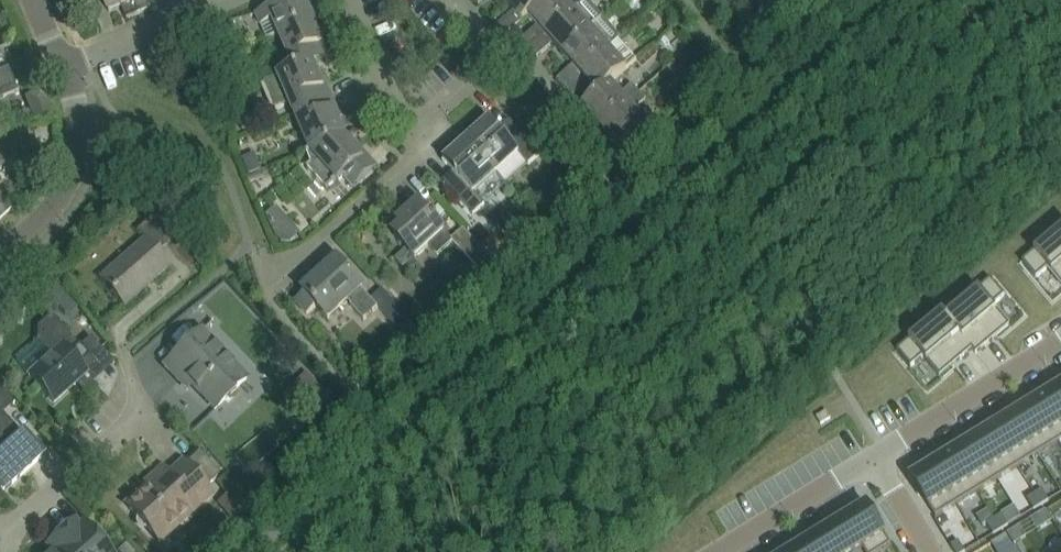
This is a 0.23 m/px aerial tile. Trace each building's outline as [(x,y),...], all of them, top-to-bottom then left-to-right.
[(132,0),(90,0),(92,6),(104,0),(109,12),(125,5),(126,9),(125,13),(125,14),(127,19),(138,14),(132,0)] [(138,14),(152,8),(149,3),(149,4),(146,1),(145,0),(132,0),(138,14)] [(280,34),(316,18),(311,6),(308,7),(305,0),(292,0),(257,15),(267,40),(280,34)] [(544,0),(505,0),(515,11),(499,26),(507,35),(528,15),(528,14),(544,0)] [(573,9),(565,0),(544,0),(528,14),(528,15),(538,25),(522,40),(529,49),(573,9)] [(563,54),(601,20),(583,0),(573,9),(529,49),(537,57),(554,43),(563,54)] [(317,19),(316,18),(280,34),(295,70),(295,71),(313,63),(323,58),(318,46),(324,44),(319,33),(318,33),(313,20),(317,19)] [(576,78),(581,73),(619,40),(601,20),(563,54),(573,65),(557,79),(565,88),(576,78)] [(214,48),(209,36),(197,41),(202,53),(214,48)] [(637,60),(619,40),(581,73),(599,92),(599,93),(610,83),(611,83),(637,60)] [(324,87),(313,63),(295,71),(295,70),(264,83),(276,109),(290,103),(295,114),(332,98),(327,86),(324,87)] [(18,92),(8,67),(0,70),(0,99),(18,92)] [(584,86),(576,78),(565,88),(573,97),(584,86)] [(600,127),(639,92),(632,84),(621,94),(611,83),(610,83),(599,93),(599,92),(582,107),(592,118),(576,133),(584,142),(596,132),(600,127)] [(52,114),(42,91),(25,98),(35,121),(52,114)] [(646,100),(639,92),(600,127),(618,147),(646,122),(635,110),(646,100)] [(337,110),(332,98),(295,114),(311,151),(345,137),(334,111),(337,110)] [(490,120),(467,140),(496,173),(518,153),(528,164),(540,154),(518,130),(507,139),(490,120)] [(603,140),(596,132),(584,142),(592,150),(603,140)] [(363,157),(345,137),(311,151),(307,153),(312,164),(308,168),(328,190),(344,176),(354,186),(376,167),(366,155),(363,157)] [(467,140),(444,161),(453,171),(462,181),(451,190),(473,215),(485,204),(507,184),(496,173),(467,140)] [(12,208),(0,195),(0,219),(12,208)] [(452,241),(451,240),(452,239),(452,238),(451,239),(444,232),(445,231),(437,223),(439,221),(437,219),(435,220),(419,203),(398,222),(402,227),(394,235),(406,249),(395,259),(403,268),(414,258),(415,259),(429,246),(437,255),(452,241)] [(100,279),(123,305),(169,265),(158,252),(170,241),(150,218),(137,230),(145,239),(100,279)] [(480,271),(492,260),(463,228),(452,239),(451,240),(452,241),(480,271)] [(1022,261),(1036,278),(1048,268),(1060,283),(1060,229),(1022,261)] [(377,307),(378,306),(362,288),(363,287),(337,259),(303,291),(306,294),(296,302),(307,314),(316,306),(328,319),(348,301),(351,304),(351,305),(364,320),(378,308),(377,307)] [(947,316),(946,317),(973,349),(972,350),(976,354),(1010,325),(993,306),(1005,295),(991,279),(985,284),(947,316)] [(410,320),(388,296),(378,306),(377,307),(378,308),(399,331),(410,320)] [(904,345),(897,350),(911,367),(923,357),(940,377),(972,350),(973,349),(946,317),(947,316),(943,311),(904,345)] [(87,374),(96,365),(107,355),(90,337),(79,347),(50,316),(37,328),(37,341),(15,361),(53,404),(78,381),(86,389),(94,382),(87,374)] [(201,331),(164,366),(179,381),(184,376),(215,409),(246,379),(201,331)] [(1054,389),(1034,402),(1058,442),(1060,440),(1060,401),(1054,389)] [(1058,442),(1034,402),(1013,414),(1038,454),(1058,442)] [(0,411),(0,490),(2,492),(41,457),(0,411)] [(1038,454),(1013,414),(993,427),(1018,467),(1038,454)] [(1018,467),(993,427),(973,439),(998,479),(1018,467)] [(998,479),(973,439),(953,452),(977,492),(998,479)] [(977,492),(953,452),(933,464),(957,504),(977,492)] [(183,463),(168,476),(164,471),(160,474),(161,479),(155,485),(150,483),(126,505),(154,536),(191,502),(196,507),(211,494),(183,463)] [(957,504),(933,464),(911,477),(936,517),(957,504)] [(1042,489),(1035,494),(1042,505),(1049,501),(1049,500),(1042,489)] [(1035,494),(1027,499),(1034,510),(1042,505),(1035,494)] [(867,505),(845,518),(864,547),(863,548),(865,551),(879,551),(891,545),(867,505)] [(1002,514),(994,519),(1001,530),(1009,526),(1008,525),(1002,514)] [(845,518),(825,530),(839,551),(856,551),(863,548),(864,547),(845,518)] [(994,519),(987,524),(993,535),(1001,530),(994,519)] [(52,551),(50,551),(109,551),(83,523),(80,526),(75,521),(62,533),(67,538),(66,544),(60,549),(53,550),(52,551)] [(1020,526),(1008,534),(1014,544),(1027,536),(1020,526)] [(825,530),(805,543),(811,551),(839,551),(825,530)] [(951,546),(955,551),(965,551),(959,541),(951,546)] [(805,543),(790,551),(811,551),(805,543)]
